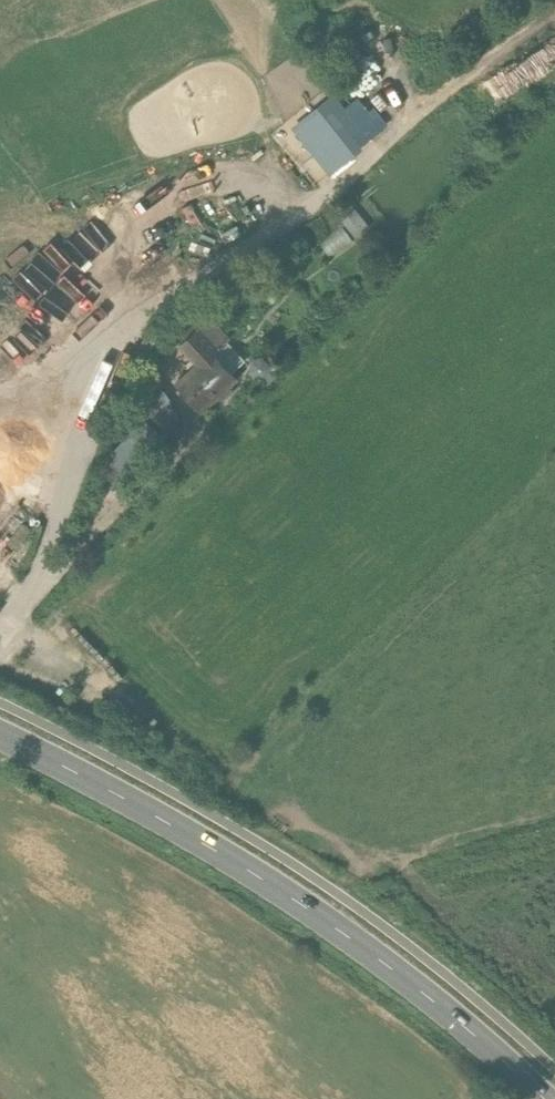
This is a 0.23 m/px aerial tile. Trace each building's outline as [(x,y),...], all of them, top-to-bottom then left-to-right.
[(336,174),(369,148),(331,99),(298,125),(336,174)] [(319,243),(330,258),(352,241),(341,227),(319,243)] [(197,359),(174,380),(200,409),(235,377),(231,372),(215,355),(228,343),(231,340),(209,316),(181,342),(197,359)] [(231,372),(244,360),(228,343),(215,355),(231,372)] [(159,428),(175,411),(148,362),(131,380),(159,428)]
